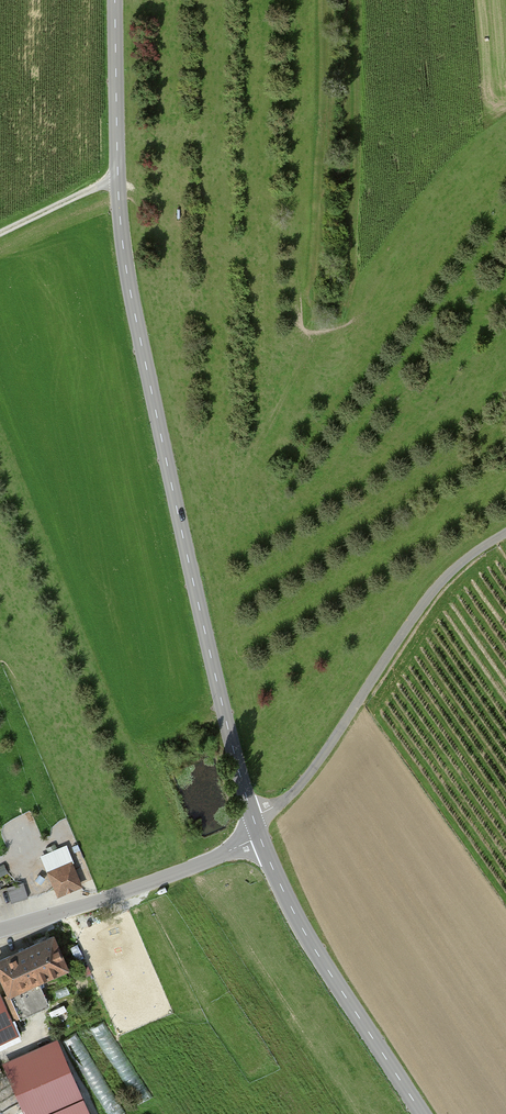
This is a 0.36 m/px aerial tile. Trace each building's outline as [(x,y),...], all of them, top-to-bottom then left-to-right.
[(80,885),(66,851),(44,860),(58,894),(80,885)] [(0,866),(0,874),(9,870),(6,863),(0,866)] [(23,883),(7,888),(12,902),(28,897),(23,883)] [(53,936),(0,960),(0,971),(10,993),(0,997),(0,1039),(15,1033),(10,1021),(47,1005),(37,981),(67,968),(53,936)] [(56,1044),(7,1067),(28,1113),(35,1113),(79,1094),(56,1044)] [(103,1076),(97,1079),(94,1073),(88,1077),(111,1113),(126,1113),(103,1076)]
